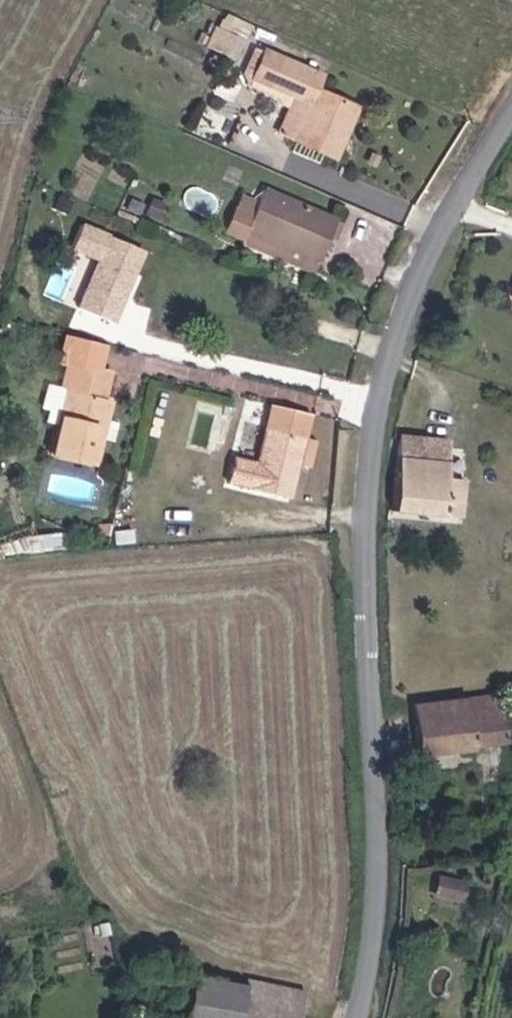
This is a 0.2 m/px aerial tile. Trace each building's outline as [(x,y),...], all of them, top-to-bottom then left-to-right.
[(272,42),(260,71),(299,87),(317,95),(302,130),(343,147),(350,129),(343,126),(357,93),(324,79),(329,65),(272,42)] [(284,123),(302,130),(317,95),(299,87),(284,123)] [(263,205),(242,196),(231,222),(249,230),(252,223),(325,254),(343,211),(273,181),(263,205)] [(320,266),(325,254),(252,223),(247,234),(320,266)] [(149,252),(84,224),(73,251),(98,261),(79,306),(119,323),(149,252)] [(73,352),(67,375),(74,377),(57,443),(101,454),(108,427),(114,429),(116,421),(109,419),(117,389),(110,387),(116,364),(73,352)] [(402,399),(392,397),(390,414),(399,416),(402,399)] [(317,414),(279,404),(276,417),(314,426),(317,414)] [(239,472),(262,478),(301,486),(314,426),(276,417),(268,450),(245,445),(239,472)] [(327,429),(314,426),(308,453),(320,456),(327,429)] [(448,451),(398,447),(394,496),(459,501),(462,465),(447,464),(448,451)] [(51,470),(80,475),(82,461),(54,456),(51,470)] [(416,692),(418,739),(502,736),(501,689),(416,692)] [(451,890),(446,908),(473,915),(478,897),(451,890)] [(243,1015),(253,965),(204,954),(193,1004),(243,1015)] [(253,965),(243,1015),(243,1017),(288,1017),(296,985),(309,988),(312,976),(253,965)] [(309,988),(296,985),(288,1017),(302,1017),(309,988)]
